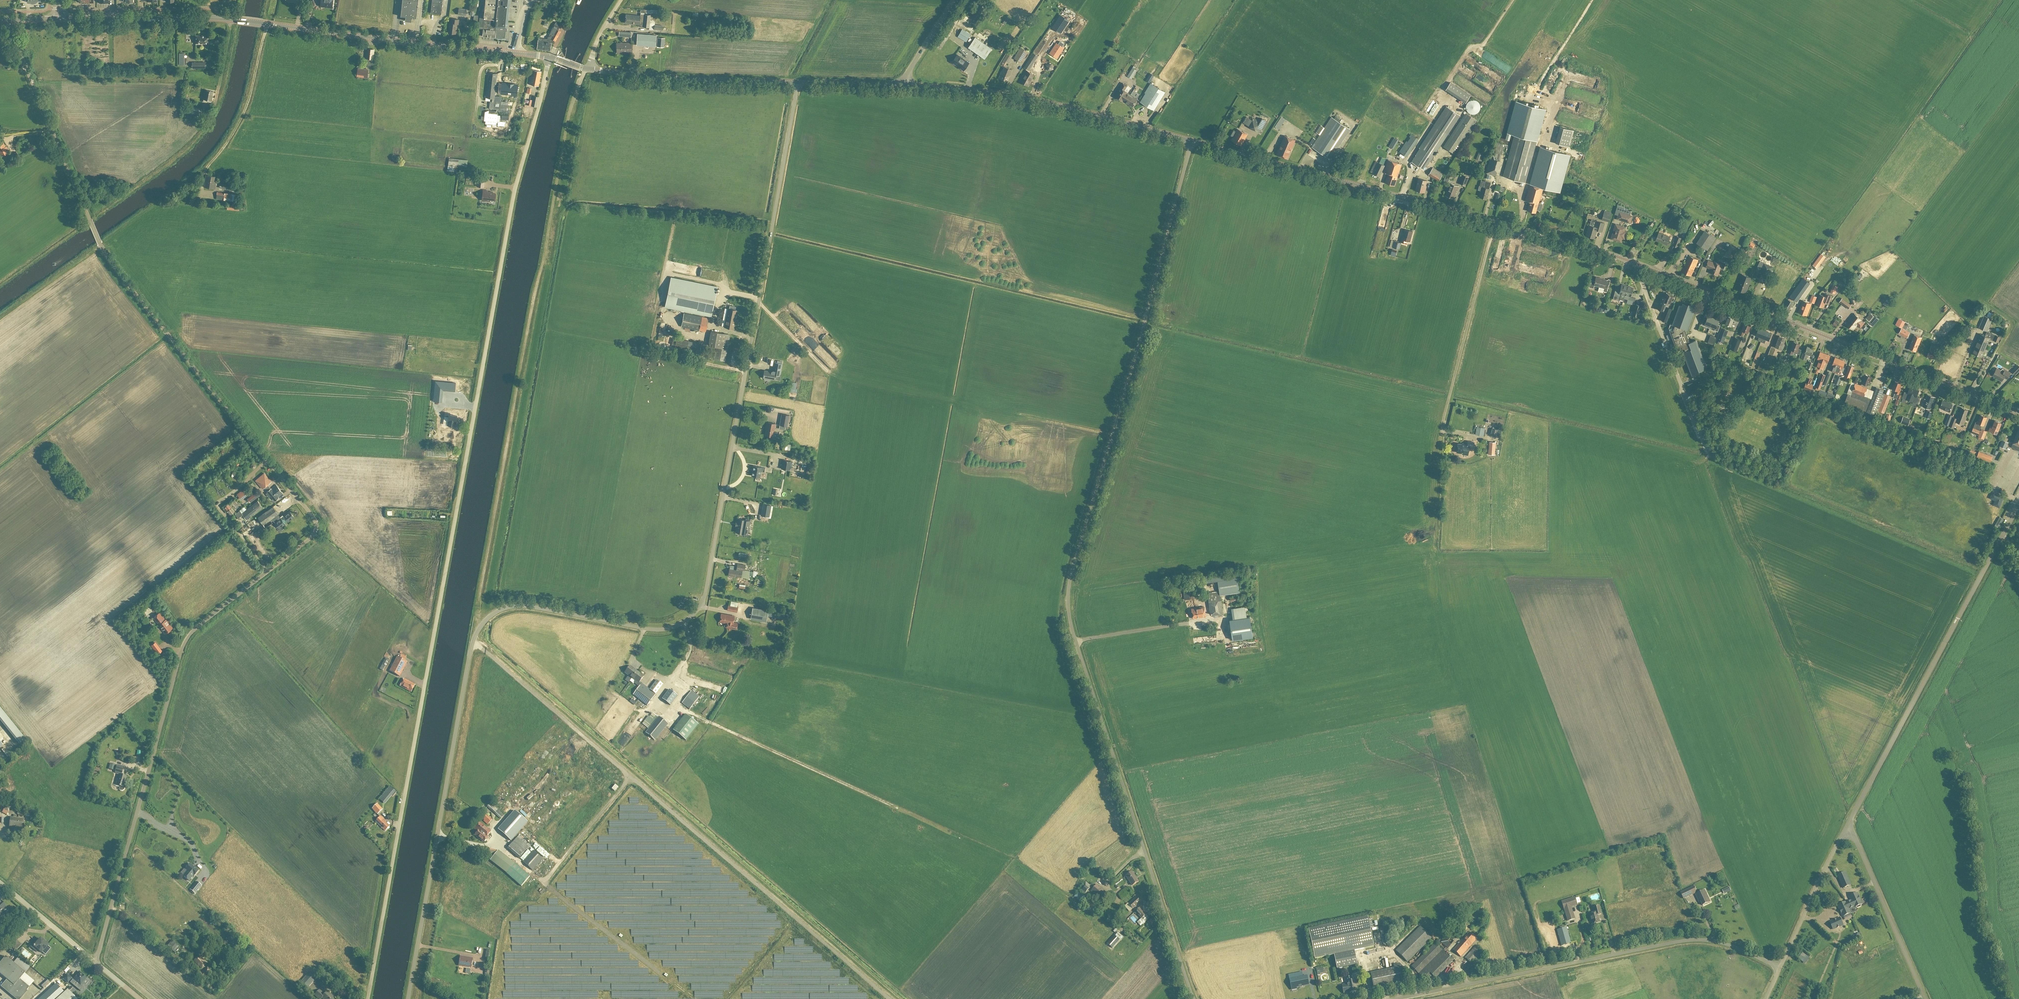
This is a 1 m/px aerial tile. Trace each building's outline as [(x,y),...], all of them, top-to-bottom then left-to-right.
[(402,5),(400,17),(406,17),(405,21),(411,22),(411,18),(416,18),(418,0),(403,0),(402,5)] [(430,14),(441,15),(443,1),(437,0),(432,0),(430,14)] [(484,13),(480,13),(478,27),(483,28),(483,30),(495,31),(495,38),(505,39),(506,32),(507,32),(509,13),(510,0),(485,0),(484,13)] [(976,26),(989,4),(981,0),(967,22),(976,26)] [(650,16),(640,15),(640,16),(626,15),(625,23),(643,25),(643,26),(649,27),(649,30),(655,30),(662,31),(662,26),(654,25),(655,23),(652,21),(650,20),(650,16)] [(1069,21),(1060,16),(1052,28),(1060,34),(1069,21)] [(1079,22),(1083,26),(1087,23),(1083,18),(1079,22)] [(448,33),(455,34),(457,24),(458,24),(459,20),(451,19),(451,23),(450,23),(448,33)] [(553,44),(554,40),(556,41),(561,32),(558,31),(559,27),(560,25),(556,22),(551,31),(550,34),(551,35),(551,36),(548,37),(547,40),(539,39),(537,49),(550,51),(552,43),(553,44)] [(483,36),(495,38),(495,31),(483,30),(483,36)] [(966,43),(971,35),(962,30),(957,37),(966,43)] [(656,46),(656,35),(637,34),(637,44),(656,46)] [(209,36),(196,36),(196,44),(209,44),(209,36)] [(968,48),(985,59),(992,49),(975,38),(968,48)] [(1056,44),(1050,53),(1057,58),(1063,48),(1061,47),(1063,44),(1060,42),(1058,45),(1056,44)] [(1022,63),(1028,52),(1020,47),(1014,58),(1022,63)] [(373,60),(374,50),(369,49),(369,51),(367,51),(366,59),(367,59),(366,67),(373,68),(373,63),(370,63),(371,59),(373,60)] [(1008,63),(1013,56),(1008,53),(1003,60),(1008,63)] [(1033,53),(1023,68),(1028,71),(1037,56),(1034,54),(1033,53)] [(952,63),(964,71),(969,64),(957,55),(952,63)] [(988,72),(992,65),(985,60),(980,68),(988,72)] [(1010,77),(1012,72),(1013,71),(1004,67),(1000,79),(1008,82),(1010,77)] [(367,78),(368,70),(358,68),(357,77),(367,78)] [(538,86),(541,72),(533,70),(531,78),(529,77),(528,84),(538,86)] [(1028,87),(1034,75),(1026,71),(1020,82),(1028,87)] [(494,102),(497,74),(488,73),(486,98),(490,98),(490,102),(494,102)] [(1152,74),(1147,80),(1150,83),(1155,76),(1152,74)] [(1471,96),(1455,85),(1455,84),(1452,82),(1446,90),(1466,103),(1471,96)] [(1123,83),(1115,97),(1123,101),(1125,102),(1127,98),(1128,99),(1131,95),(1127,93),(1131,88),(1127,86),(1123,83)] [(516,96),(517,88),(513,87),(513,85),(502,84),(501,94),(516,96)] [(1165,93),(1151,84),(1140,102),(1154,111),(1165,93)] [(211,104),(213,92),(205,90),(204,100),(208,100),(207,103),(211,104)] [(1133,91),(1131,95),(1128,99),(1127,98),(1125,102),(1133,107),(1137,99),(1134,97),(1136,93),(1133,91)] [(529,106),(537,107),(539,97),(531,96),(529,106)] [(508,111),(508,102),(495,101),(495,103),(491,102),(490,109),(508,111)] [(1477,114),(1479,112),(1480,110),(1480,107),(1480,105),(1478,103),(1477,102),(1474,101),(1472,101),(1470,101),(1468,103),(1466,105),(1466,107),(1466,109),(1467,111),(1468,113),(1470,115),(1473,115),(1475,115),(1477,114)] [(1514,135),(1502,177),(1524,183),(1536,141),(1545,110),(1516,102),(1507,133),(1514,135)] [(201,116),(202,109),(193,107),(191,114),(201,116)] [(1460,116),(1446,107),(1420,148),(1420,149),(1411,162),(1424,171),(1460,116)] [(496,112),(489,111),(488,121),(485,121),(485,122),(485,124),(496,125),(497,122),(500,122),(500,116),(496,116),(496,112)] [(1477,120),(1466,113),(1443,147),(1455,154),(1477,120)] [(1567,116),(1565,123),(1581,128),(1583,121),(1567,116)] [(1250,120),(1246,125),(1260,134),(1267,122),(1262,119),(1260,122),(1252,117),(1250,120)] [(1331,118),(1312,147),(1330,159),(1349,130),(1331,118)] [(1574,131),(1560,127),(1555,144),(1569,147),(1574,131)] [(1233,131),(1230,136),(1233,138),(1231,140),(1241,146),(1247,135),(1237,130),(1236,132),(1233,131)] [(1287,159),(1295,140),(1285,136),(1278,151),(1277,151),(1276,153),(1277,154),(1277,155),(1287,159)] [(1393,149),(1399,141),(1394,138),(1389,146),(1393,149)] [(1499,139),(1494,152),(1503,155),(1507,142),(1499,139)] [(9,152),(6,147),(5,147),(2,140),(0,141),(0,157),(9,152)] [(1408,143),(1401,154),(1407,157),(1414,147),(1408,143)] [(1570,157),(1541,148),(1530,184),(1560,193),(1570,157)] [(1484,155),(1479,152),(1476,160),(1482,162),(1484,155)] [(448,167),(458,168),(458,160),(449,159),(448,167)] [(1486,174),(1496,176),(1500,161),(1490,159),(1486,174)] [(1394,186),(1401,165),(1388,160),(1384,173),(1388,174),(1385,183),(1394,186)] [(1379,177),(1384,166),(1375,161),(1370,172),(1379,177)] [(1438,181),(1443,174),(1433,168),(1428,175),(1438,181)] [(1460,184),(1465,186),(1468,177),(1463,175),(1460,184)] [(215,189),(217,178),(206,176),(204,187),(215,189)] [(1425,188),(1427,181),(1418,179),(1415,190),(1424,193),(1426,188),(1425,188)] [(1479,186),(1478,190),(1481,191),(1479,197),(1487,199),(1489,189),(1491,183),(1485,181),(1485,182),(1483,187),(1482,187),(1480,186),(1479,186)] [(1454,199),(1459,187),(1449,183),(1444,195),(1454,199)] [(220,184),(219,188),(236,192),(242,194),(243,190),(237,189),(237,188),(227,186),(225,185),(220,184)] [(1530,185),(1525,201),(1530,202),(1527,211),(1536,213),(1537,210),(1540,211),(1542,205),(1538,204),(1543,189),(1530,185)] [(488,191),(483,191),(482,200),(490,201),(490,200),(495,201),(496,194),(493,194),(493,193),(488,192),(488,191)] [(232,201),(233,194),(225,193),(217,192),(216,200),(224,201),(229,201),(232,201)] [(1617,207),(1615,215),(1618,216),(1617,219),(1629,223),(1631,216),(1629,216),(1631,212),(1624,210),(1624,209),(1617,207)] [(1605,211),(1602,219),(1609,222),(1611,214),(1605,211)] [(1594,239),(1596,230),(1602,232),(1605,223),(1596,221),(1594,227),(1589,225),(1586,236),(1594,239)] [(1615,225),(1612,235),(1614,236),(1612,240),(1621,242),(1622,238),(1624,239),(1626,232),(1624,232),(1625,228),(1615,225)] [(1410,242),(1412,232),(1405,229),(1402,239),(1401,239),(1400,242),(1406,243),(1407,241),(1410,242)] [(1709,251),(1716,238),(1705,231),(1698,244),(1709,251)] [(1667,245),(1670,237),(1659,233),(1656,240),(1667,245)] [(1678,248),(1681,238),(1677,236),(1673,246),(1678,248)] [(1399,249),(1400,243),(1391,240),(1389,246),(1392,247),(1399,249)] [(1736,248),(1730,246),(1726,255),(1732,258),(1736,248)] [(1824,257),(1821,254),(1813,266),(1817,269),(1819,266),(1817,266),(1824,257)] [(1691,276),(1698,260),(1689,256),(1681,272),(1691,276)] [(1719,261),(1718,263),(1714,262),(1714,263),(1708,261),(1706,267),(1709,269),(1710,268),(1712,269),(1710,273),(1718,276),(1720,269),(1723,270),(1725,264),(1719,261)] [(1764,263),(1759,272),(1768,277),(1773,268),(1764,263)] [(1858,278),(1862,282),(1869,274),(1864,269),(1861,272),(1863,273),(1858,278)] [(1752,278),(1742,274),(1736,289),(1746,293),(1752,278)] [(1607,292),(1609,285),(1605,284),(1606,280),(1596,277),(1595,282),(1593,281),(1592,282),(1591,284),(1590,283),(1589,286),(1590,288),(1592,288),(1593,287),(1594,285),(1604,288),(1603,291),(1607,292)] [(665,307),(711,316),(717,287),(671,278),(665,307)] [(1793,292),(1800,296),(1809,283),(1803,279),(1793,292)] [(1624,299),(1627,286),(1622,284),(1619,294),(1615,293),(1613,299),(1619,301),(1620,299),(1623,300),(1624,299)] [(1805,298),(1813,301),(1819,287),(1811,284),(1805,298)] [(1635,298),(1630,297),(1633,288),(1627,286),(1624,299),(1634,302),(1635,298)] [(1773,290),(1768,300),(1774,303),(1778,295),(1781,296),(1784,291),(1780,289),(1779,293),(1773,290)] [(1662,300),(1658,309),(1664,311),(1665,312),(1662,321),(1666,322),(1672,308),(1669,307),(1673,296),(1667,293),(1665,297),(1663,297),(1662,300)] [(1831,296),(1825,294),(1824,296),(1820,295),(1816,305),(1823,307),(1825,302),(1828,303),(1831,296)] [(1848,309),(1851,305),(1841,299),(1839,302),(1848,309)] [(1792,307),(1794,303),(1787,300),(1781,310),(1788,314),(1790,310),(1789,309),(1791,307),(1792,307)] [(1807,316),(1811,304),(1802,301),(1798,313),(1807,316)] [(1683,304),(1682,306),(1680,305),(1673,325),(1675,325),(1673,330),(1674,332),(1672,333),(1678,348),(1682,347),(1693,375),(1699,373),(1698,372),(1704,369),(1704,367),(1705,366),(1695,341),(1690,343),(1685,329),(1687,330),(1695,307),(1689,304),(1689,306),(1683,304)] [(1638,314),(1640,306),(1636,305),(1634,312),(1633,312),(1632,316),(1637,318),(1638,314)] [(728,309),(726,317),(735,318),(736,310),(735,310),(736,307),(729,306),(729,309),(728,309)] [(708,318),(691,315),(684,313),(681,327),(705,332),(708,318)] [(1861,320),(1854,314),(1850,318),(1851,318),(1849,321),(1848,321),(1846,324),(1853,330),(1857,326),(1860,328),(1864,323),(1861,320)] [(1704,319),(1701,325),(1709,328),(1714,317),(1708,315),(1706,320),(1704,319)] [(1872,327),(1879,319),(1875,315),(1868,323),(1872,327)] [(1991,323),(1992,319),(1984,315),(1979,328),(1985,331),(1987,332),(1991,323)] [(734,321),(735,318),(726,317),(724,327),(734,329),(735,321),(734,321)] [(1714,317),(1709,328),(1710,328),(1710,327),(1715,329),(1715,331),(1718,332),(1720,326),(1717,325),(1719,320),(1719,319),(1719,318),(1716,317),(1716,318),(1714,317)] [(1737,325),(1738,321),(1734,320),(1734,319),(1728,317),(1725,325),(1731,327),(1732,323),(1737,325)] [(1748,333),(1751,325),(1745,323),(1742,331),(1741,330),(1739,335),(1742,336),(1744,332),(1748,333)] [(1758,341),(1761,342),(1765,331),(1758,328),(1756,335),(1759,337),(1758,341)] [(1910,332),(1902,328),(1899,333),(1907,338),(1910,332)] [(1719,334),(1716,343),(1719,344),(1720,341),(1721,342),(1723,342),(1725,336),(1727,331),(1726,330),(1721,329),(1719,334)] [(725,361),(730,335),(711,331),(708,346),(716,347),(714,359),(725,361)] [(1766,339),(1769,340),(1772,333),(1765,331),(1761,342),(1764,343),(1766,339)] [(1985,336),(1977,355),(1981,357),(1988,341),(1989,342),(1990,339),(1992,334),(1987,332),(1985,336)] [(1973,353),(1977,355),(1985,336),(1980,334),(1978,337),(1979,337),(1977,342),(1976,343),(1976,344),(1973,353)] [(1713,345),(1716,338),(1710,335),(1707,343),(1713,345)] [(1909,349),(1912,350),(1916,352),(1918,345),(1919,345),(1922,338),(1914,335),(1910,345),(1909,349)] [(1783,346),(1786,339),(1779,336),(1777,344),(1776,347),(1782,350),(1784,346),(1783,346)] [(1741,340),(1735,338),(1730,350),(1736,352),(1741,340)] [(1800,345),(1794,342),(1791,350),(1790,349),(1788,353),(1792,355),(1793,351),(1796,352),(1796,353),(1799,355),(1801,350),(1798,349),(1800,345)] [(1935,360),(1940,348),(1932,344),(1927,356),(1935,360)] [(1812,356),(1814,350),(1807,347),(1805,353),(1803,352),(1801,358),(1806,360),(1808,354),(1812,356)] [(1820,368),(1820,367),(1825,354),(1820,352),(1817,359),(1819,360),(1817,367),(1820,368)] [(1830,356),(1825,354),(1820,367),(1820,368),(1823,369),(1826,362),(1828,363),(1830,356)] [(1832,372),(1835,373),(1840,360),(1835,358),(1832,365),(1834,366),(1832,372)] [(1841,368),(1842,369),(1845,362),(1840,360),(1835,373),(1839,374),(1841,368)] [(775,380),(776,376),(780,376),(782,364),(774,363),(773,373),(772,373),(772,372),(770,372),(769,372),(764,371),(763,378),(764,378),(764,379),(765,380),(769,381),(771,380),(771,379),(775,380)] [(1854,368),(1849,366),(1844,379),(1848,381),(1854,368)] [(2010,373),(2005,370),(2002,369),(2000,371),(1997,369),(1993,376),(1999,379),(1998,380),(2002,381),(2004,377),(2007,379),(2010,373)] [(1861,386),(1855,384),(1852,392),(1850,396),(1848,395),(1844,403),(1874,415),(1884,391),(1876,388),(1872,399),(1864,396),(1867,388),(1867,386),(1868,386),(1872,377),(1865,375),(1861,386)] [(435,381),(434,390),(443,390),(447,391),(448,382),(435,381)] [(1693,382),(1687,385),(1690,392),(1696,390),(1699,384),(1697,381),(1693,382)] [(1899,395),(1900,391),(1898,390),(1901,384),(1895,381),(1892,388),(1896,390),(1895,393),(1899,395)] [(1813,386),(1806,383),(1804,389),(1811,391),(1813,386)] [(1915,389),(1910,387),(1907,393),(1904,392),(1902,398),(1918,404),(1920,398),(1916,397),(1919,391),(1915,390),(1915,389)] [(1932,404),(1934,397),(1927,395),(1926,400),(1924,399),(1922,407),(1928,409),(1931,403),(1932,404)] [(1883,399),(1879,412),(1884,414),(1888,401),(1883,399)] [(1949,412),(1952,404),(1942,401),(1940,408),(1946,410),(1946,411),(1949,412)] [(1965,417),(1968,411),(1961,408),(1959,415),(1958,414),(1956,419),(1952,417),(1949,426),(1954,428),(1956,422),(1964,425),(1967,418),(1965,417)] [(448,421),(447,425),(455,427),(455,423),(456,423),(457,416),(450,415),(450,413),(445,413),(444,417),(448,418),(448,421)] [(789,416),(782,414),(780,425),(788,427),(789,416)] [(1945,425),(1949,426),(1953,416),(1948,414),(1945,425)] [(1982,425),(1984,426),(1987,418),(1980,415),(1977,423),(1975,422),(1971,433),(1978,435),(1982,425)] [(1995,421),(1992,427),(1990,427),(1989,431),(1996,434),(1998,430),(2001,423),(1995,421)] [(767,423),(765,435),(773,437),(772,439),(776,440),(777,434),(774,433),(775,424),(767,423)] [(1485,437),(1486,429),(1478,427),(1476,435),(1485,437)] [(1987,432),(1981,429),(1978,437),(1984,439),(1987,432)] [(1456,451),(1457,452),(1457,453),(1463,453),(1463,455),(1467,455),(1468,454),(1468,452),(1469,451),(1469,450),(1469,449),(1469,448),(1469,447),(1473,448),(1474,443),(1468,442),(1467,445),(1465,445),(1458,444),(1457,448),(1457,449),(1456,450),(1456,451)] [(1979,452),(1977,457),(1990,462),(1992,457),(1979,452)] [(791,461),(783,460),(781,469),(789,471),(791,461)] [(761,467),(753,466),(752,476),(759,478),(761,472),(764,472),(765,468),(761,468),(761,467)] [(267,491),(267,492),(268,492),(266,494),(269,497),(271,496),(275,501),(278,498),(283,494),(276,485),(271,489),(267,485),(271,482),(264,474),(256,481),(263,489),(264,488),(267,491)] [(242,499),(250,493),(248,489),(239,496),(242,499)] [(248,499),(250,503),(259,496),(256,493),(248,499)] [(2003,497),(1993,493),(1990,498),(1997,501),(1995,505),(1999,507),(2003,497)] [(247,520),(262,508),(257,501),(242,514),(240,511),(235,515),(239,520),(244,516),(247,520)] [(769,517),(771,506),(763,504),(760,516),(769,517)] [(280,528),(294,517),(289,512),(281,518),(278,515),(278,514),(273,507),(258,518),(266,529),(272,524),(270,520),(272,519),(275,523),(280,528)] [(2003,519),(1999,517),(1994,527),(1998,529),(2003,519)] [(746,519),(745,520),(745,521),(738,520),(738,519),(736,532),(743,533),(743,535),(747,536),(750,520),(746,519)] [(749,579),(750,572),(745,571),(746,566),(737,564),(736,571),(729,569),(728,575),(749,579)] [(1223,616),(1220,595),(1239,592),(1237,571),(1195,577),(1196,582),(1208,580),(1208,582),(1219,581),(1220,592),(1207,594),(1210,613),(1213,613),(1214,617),(1223,616)] [(1189,583),(1182,584),(1184,600),(1191,599),(1189,583)] [(1193,619),(1205,617),(1204,607),(1192,609),(1193,619)] [(768,611),(752,608),(750,619),(766,622),(768,611)] [(165,634),(173,628),(166,619),(165,620),(160,613),(153,618),(159,625),(158,625),(165,634)] [(720,622),(724,623),(727,624),(727,628),(736,629),(737,624),(733,623),(734,617),(730,616),(721,614),(720,622)] [(1250,617),(1230,620),(1233,640),(1253,637),(1250,617)] [(1217,633),(1212,634),(1212,636),(1204,637),(1205,643),(1218,641),(1217,633)] [(154,643),(151,646),(158,655),(161,652),(154,643)] [(389,671),(390,672),(400,677),(404,670),(408,662),(397,657),(389,671)] [(632,678),(637,672),(630,666),(625,673),(632,678)] [(637,672),(632,678),(636,681),(634,684),(639,688),(633,695),(647,706),(656,695),(663,685),(657,680),(650,690),(640,682),(644,677),(637,672)] [(411,692),(415,685),(404,679),(400,687),(411,692)] [(669,690),(662,699),(670,705),(677,696),(669,690)] [(682,703),(690,709),(700,697),(691,691),(682,703)] [(649,729),(658,717),(653,713),(649,717),(648,716),(642,724),(649,729)] [(668,724),(659,717),(646,733),(654,740),(668,724)] [(621,738),(618,741),(624,746),(627,743),(621,738)] [(115,772),(122,774),(123,767),(117,765),(115,772)] [(119,775),(116,786),(120,787),(119,788),(120,790),(120,791),(122,791),(123,791),(124,790),(125,784),(125,783),(126,777),(119,775)] [(390,788),(380,799),(384,803),(391,794),(393,796),(396,793),(390,788)] [(11,808),(13,804),(8,801),(6,805),(3,810),(2,813),(7,815),(8,813),(11,808)] [(487,807),(501,819),(504,816),(490,803),(487,807)] [(377,815),(383,810),(378,804),(372,809),(377,815)] [(515,811),(498,830),(511,841),(528,822),(515,811)] [(486,814),(482,818),(488,824),(492,820),(486,814)] [(10,817),(9,828),(23,829),(24,819),(23,819),(24,816),(23,816),(19,815),(18,816),(18,818),(16,818),(16,815),(14,815),(13,818),(10,817)] [(385,831),(390,827),(385,822),(386,821),(381,816),(375,822),(385,831)] [(479,830),(487,836),(491,832),(480,823),(478,824),(476,826),(476,827),(476,828),(479,830)] [(475,835),(484,842),(488,837),(487,836),(479,830),(475,835)] [(514,841),(508,849),(519,859),(529,848),(517,837),(516,839),(514,841)] [(486,849),(480,847),(479,854),(493,857),(497,852),(486,849)] [(532,871),(542,859),(533,851),(523,863),(532,871)] [(194,876),(199,871),(190,864),(186,869),(188,871),(184,877),(189,881),(194,876)] [(506,873),(511,878),(519,868),(514,864),(506,873)] [(1132,886),(1138,882),(1132,872),(1126,876),(1132,886)] [(1851,885),(1845,873),(1838,876),(1843,888),(1851,885)] [(195,893),(202,886),(197,882),(191,890),(195,893)] [(1078,890),(1084,896),(1091,886),(1086,882),(1078,890)] [(1101,900),(1107,894),(1097,885),(1091,891),(1101,900)] [(1122,899),(1131,891),(1127,886),(1118,894),(1122,899)] [(1684,899),(1697,893),(1694,886),(1681,893),(1684,899)] [(1704,890),(1696,894),(1699,902),(1701,902),(1703,905),(1710,902),(1704,890)] [(1079,892),(1074,897),(1079,902),(1084,896),(1079,892)] [(1854,908),(1856,907),(1856,908),(1857,908),(1860,907),(1861,906),(1860,905),(1862,904),(1857,893),(1849,897),(1852,901),(1847,904),(1849,909),(1854,907),(1854,908)] [(1568,921),(1574,919),(1570,907),(1577,905),(1577,904),(1575,899),(1575,897),(1568,899),(1561,901),(1568,921)] [(1133,909),(1140,902),(1136,898),(1129,904),(1133,909)] [(1091,909),(1095,904),(1090,901),(1086,906),(1091,909)] [(1851,913),(1849,909),(1847,904),(1846,902),(1838,906),(1843,917),(1851,913)] [(1601,914),(1599,906),(1593,907),(1594,913),(1590,914),(1592,924),(1599,922),(1597,915),(1601,914)] [(1142,919),(1146,915),(1140,908),(1136,912),(1142,919)] [(1357,965),(1355,951),(1374,947),(1368,917),(1309,929),(1315,959),(1334,955),(1337,969),(1357,965)] [(1840,918),(1838,919),(1830,923),(1833,930),(1843,925),(1840,918)] [(1407,962),(1432,938),(1420,926),(1396,950),(1407,962)] [(1571,943),(1566,927),(1557,930),(1561,946),(1571,943)] [(1448,949),(1457,938),(1450,932),(1450,933),(1448,931),(1446,933),(1448,934),(1441,942),(1448,949)] [(1460,957),(1476,939),(1469,932),(1453,950),(1460,957)] [(227,940),(232,944),(236,940),(231,936),(227,940)] [(1119,940),(1114,936),(1107,944),(1112,948),(1119,940)] [(48,945),(40,939),(35,946),(33,946),(34,947),(35,947),(42,953),(42,952),(45,955),(51,949),(47,946),(48,945)] [(172,941),(167,946),(175,953),(180,948),(172,941)] [(1435,979),(1453,961),(1442,950),(1435,943),(1411,966),(1428,983),(1434,978),(1435,979)] [(1471,964),(1481,953),(1475,947),(1465,958),(1471,964)] [(18,967),(5,956),(0,963),(0,974),(7,980),(2,987),(17,998),(19,998),(29,987),(19,979),(25,973),(18,967)] [(202,968),(207,963),(200,956),(194,961),(202,968)] [(471,968),(473,958),(460,956),(459,965),(471,968)] [(1394,965),(1394,969),(1371,974),(1374,989),(1406,982),(1403,967),(1400,964),(1394,965)] [(202,980),(211,971),(208,968),(202,975),(198,971),(196,974),(202,980)] [(73,980),(71,983),(81,991),(86,985),(83,983),(87,978),(81,973),(79,972),(77,974),(73,980)] [(63,979),(67,982),(71,978),(67,974),(63,979)] [(308,974),(301,983),(307,989),(315,980),(308,974)] [(1290,980),(1291,988),(1296,987),(1309,985),(1307,976),(1290,980)] [(1346,982),(1347,982),(1347,984),(1342,985),(1344,993),(1349,992),(1349,993),(1357,991),(1355,980),(1352,980),(1352,976),(1345,978),(1346,982)] [(39,998),(75,998),(67,990),(64,993),(56,984),(39,998)] [(314,995),(318,998),(321,998),(322,998),(335,998),(331,996),(331,995),(327,992),(324,995),(319,990),(314,995)]
